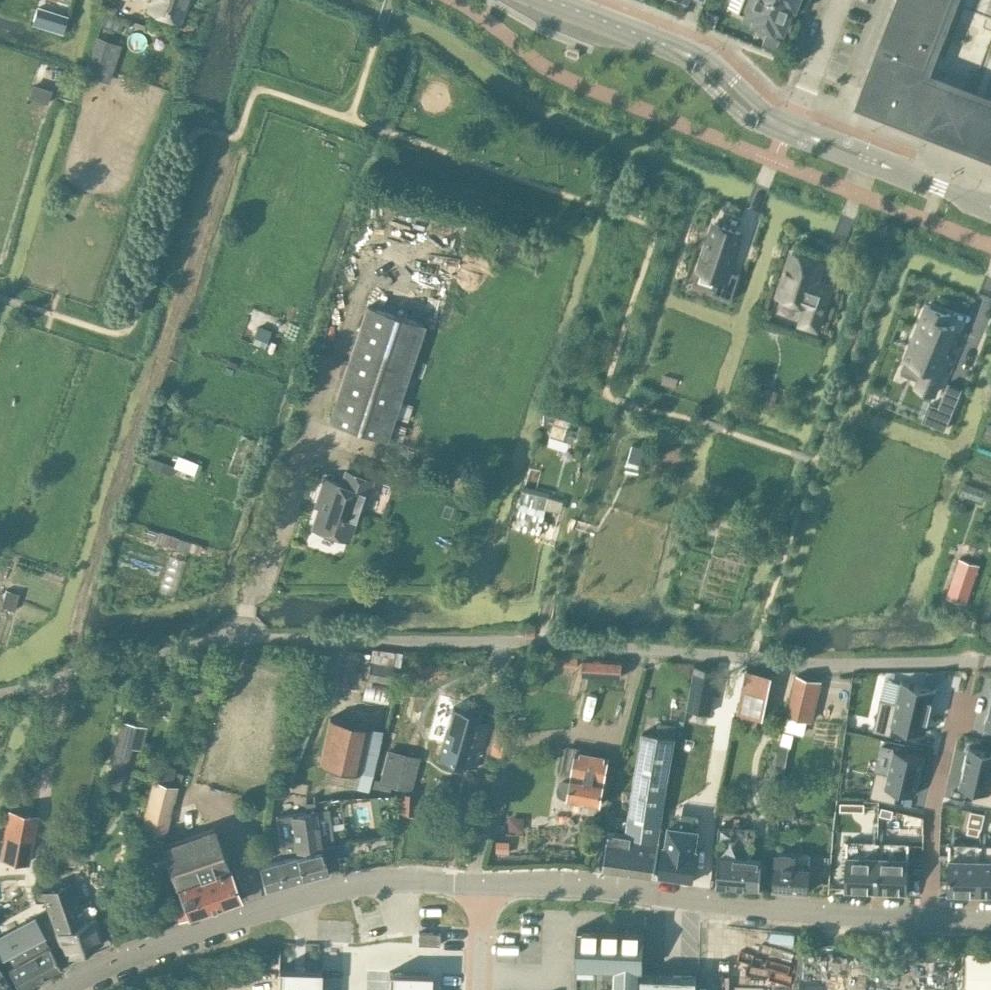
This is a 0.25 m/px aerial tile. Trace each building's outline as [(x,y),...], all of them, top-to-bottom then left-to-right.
[(180,19),(187,0),(152,0),(149,9),(180,19)] [(784,29),(793,4),(796,5),(796,3),(788,0),(743,0),(738,11),(757,18),(756,21),(773,28),(774,25),(784,29)] [(919,126),(937,80),(937,78),(924,73),(952,0),(898,0),(858,102),(919,126)] [(989,98),(976,131),(990,137),(990,99),(989,98)] [(741,231),(714,222),(699,267),(719,274),(713,290),(730,296),(730,299),(731,299),(740,272),(728,268),(741,231)] [(816,328),(818,329),(832,285),(817,279),(823,262),(792,252),(778,294),(807,304),(801,323),(816,328)] [(330,418),(386,437),(425,323),(368,304),(330,418)] [(927,304),(905,358),(924,366),(916,386),(934,393),(949,356),(944,354),(955,326),(947,323),(951,313),(943,310),(927,304)] [(949,382),(932,423),(945,428),(962,387),(949,382)] [(762,402),(772,406),(776,394),(766,390),(762,402)] [(313,525),(349,537),(359,506),(363,507),(373,478),(346,469),(342,482),(325,476),(320,492),(325,494),(322,505),(320,504),(313,525)] [(960,558),(948,596),(967,602),(980,564),(960,558)] [(587,674),(622,677),(622,660),(588,658),(587,674)] [(370,659),(367,677),(390,682),(394,664),(370,659)] [(696,664),(688,708),(710,712),(718,668),(696,664)] [(741,712),(765,715),(772,673),(748,669),(741,712)] [(789,713),(810,718),(819,679),(798,674),(789,713)] [(881,698),(873,730),(891,734),(893,724),(925,731),(926,732),(936,688),(935,688),(902,681),(903,680),(901,680),(896,701),(881,698)] [(453,705),(438,756),(466,764),(471,744),(483,747),(490,722),(478,719),(480,712),(453,705)] [(320,762),(359,771),(369,726),(330,717),(320,762)] [(107,788),(120,791),(136,723),(121,719),(114,754),(115,754),(107,788)] [(604,868),(655,875),(660,841),(658,841),(675,737),(644,732),(637,769),(627,835),(609,832),(604,868)] [(959,785),(961,785),(975,788),(972,800),(990,804),(990,750),(970,746),(970,745),(968,745),(959,785)] [(877,769),(871,795),(896,801),(898,789),(916,793),(925,754),(894,747),(888,771),(877,769)] [(569,799),(600,805),(609,756),(577,750),(572,781),(568,780),(564,780),(560,783),(558,787),(558,792),(561,795),(565,797),(569,798),(569,799)] [(140,835),(160,840),(174,784),(154,779),(140,835)] [(401,812),(413,812),(414,792),(402,792),(401,812)] [(841,800),(841,808),(865,809),(865,800),(841,800)] [(882,804),(880,812),(892,815),(894,807),(882,804)] [(0,856),(29,861),(38,814),(9,808),(0,856)] [(321,848),(315,810),(276,815),(282,859),(296,855),(321,848)] [(660,876),(693,881),(698,848),(696,848),(699,827),(669,823),(666,843),(664,843),(660,876)] [(177,911),(180,920),(189,917),(189,918),(241,899),(215,826),(163,844),(185,907),(177,911)] [(717,885),(761,888),(763,858),(753,857),(756,829),(720,826),(718,855),(719,855),(717,885)] [(847,840),(845,889),(877,891),(878,841),(847,840)] [(878,841),(877,891),(908,892),(909,842),(878,841)] [(950,843),(948,893),(979,894),(981,844),(950,843)] [(979,894),(990,894),(990,844),(981,844),(979,894)] [(321,848),(296,855),(303,879),(327,872),(321,848)] [(775,889),(809,891),(810,866),(794,865),(794,854),(776,853),(775,889)] [(296,855),(259,865),(266,889),(303,879),(296,855)] [(45,888),(67,959),(103,943),(91,902),(79,906),(72,879),(45,888)] [(22,989),(61,968),(50,945),(34,917),(0,936),(0,955),(22,989)] [(639,967),(643,967),(644,930),(639,930),(639,929),(624,929),(618,929),(603,928),(603,929),(598,928),(583,927),(583,928),(578,928),(578,929),(576,989),(638,989),(639,967)] [(418,943),(440,944),(440,932),(419,931),(418,943)] [(278,989),(317,989),(320,989),(320,968),(279,966),(278,979),(278,989)] [(0,968),(0,989),(14,989),(0,968)] [(388,989),(430,989),(431,972),(389,971),(388,989)] [(641,989),(697,989),(698,976),(642,973),(641,989)]
